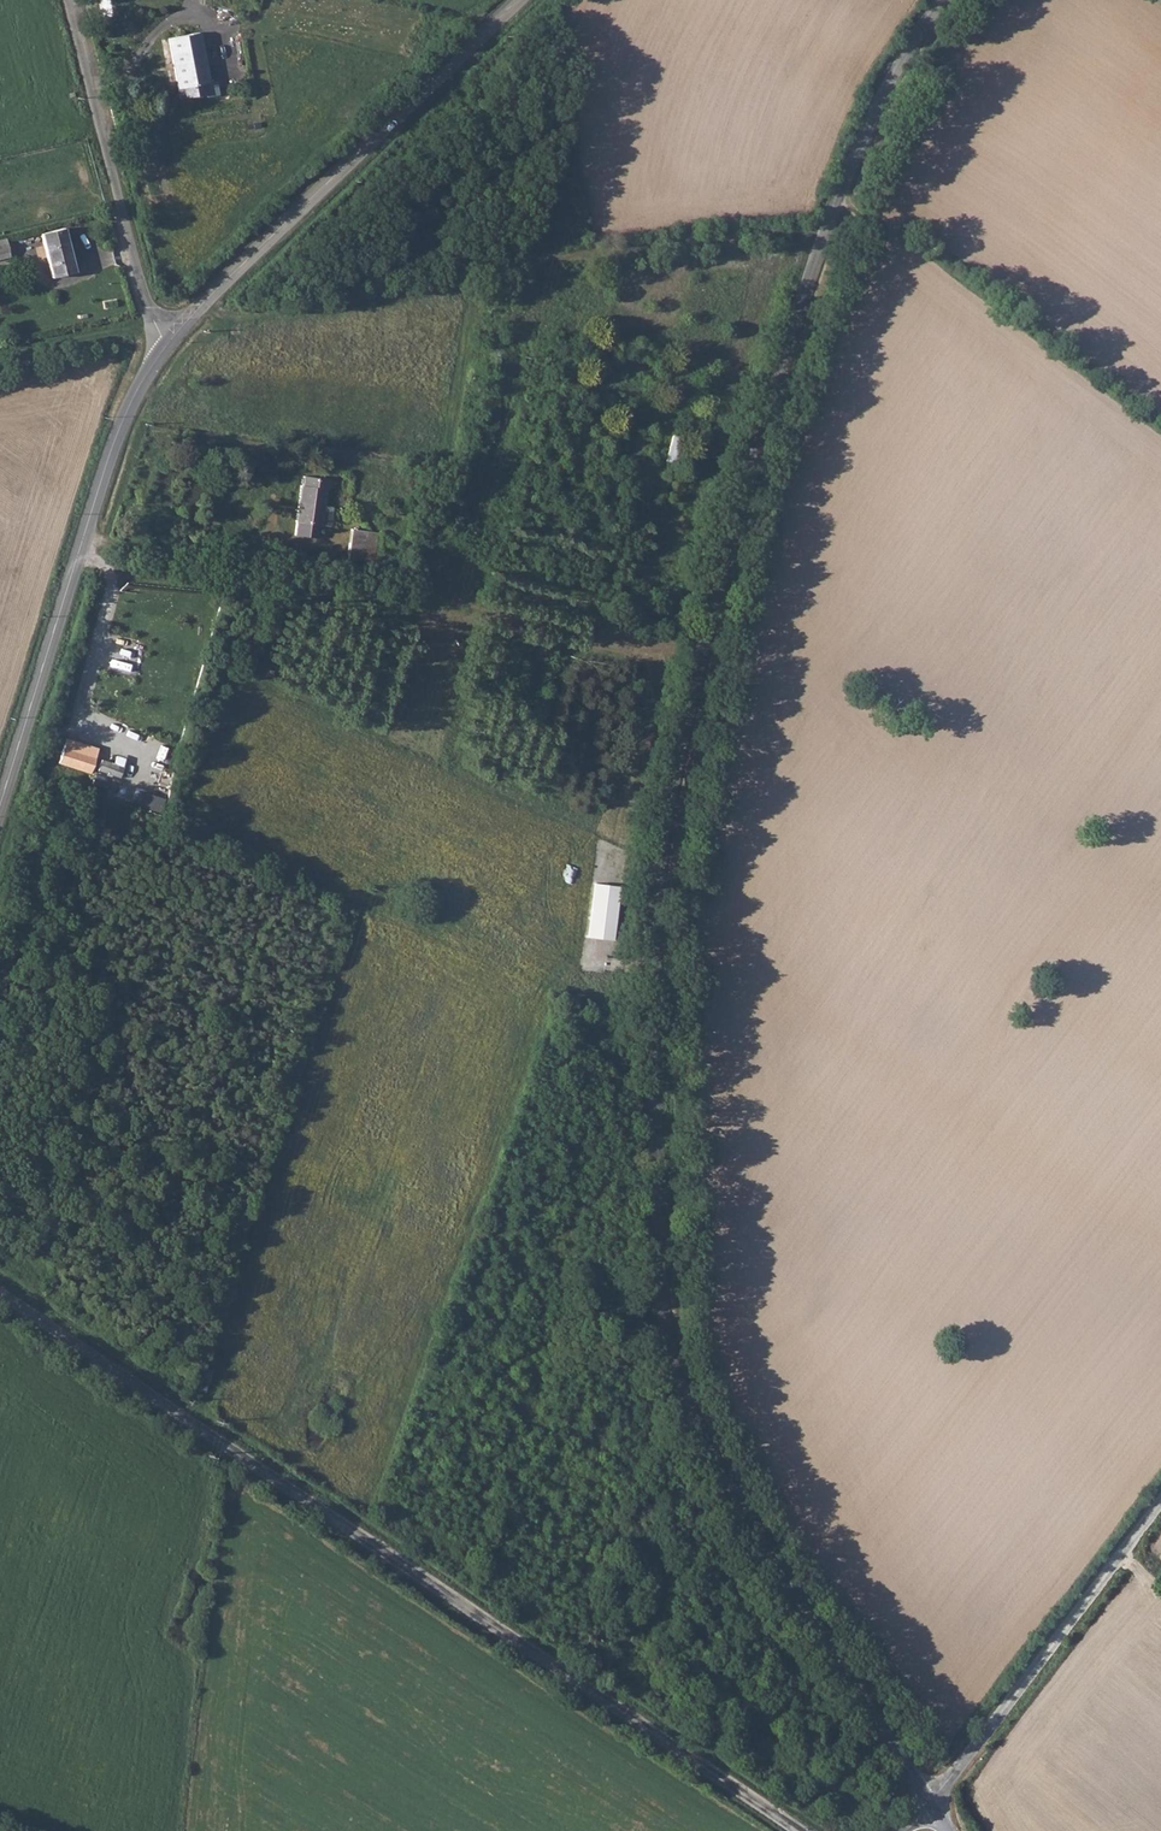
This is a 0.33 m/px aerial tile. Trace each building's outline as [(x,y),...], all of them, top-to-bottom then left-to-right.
[(168,38),(180,87),(210,80),(199,31),(168,38)] [(39,237),(49,277),(69,271),(60,232),(39,237)] [(673,460),(678,442),(670,440),(665,457),(673,460)] [(316,488),(310,524),(313,524),(310,537),(335,541),(342,492),(343,493),(345,481),(320,477),(318,488),(316,488)] [(367,533),(364,562),(387,565),(391,536),(367,533)] [(80,751),(75,768),(97,775),(102,758),(80,751)]
